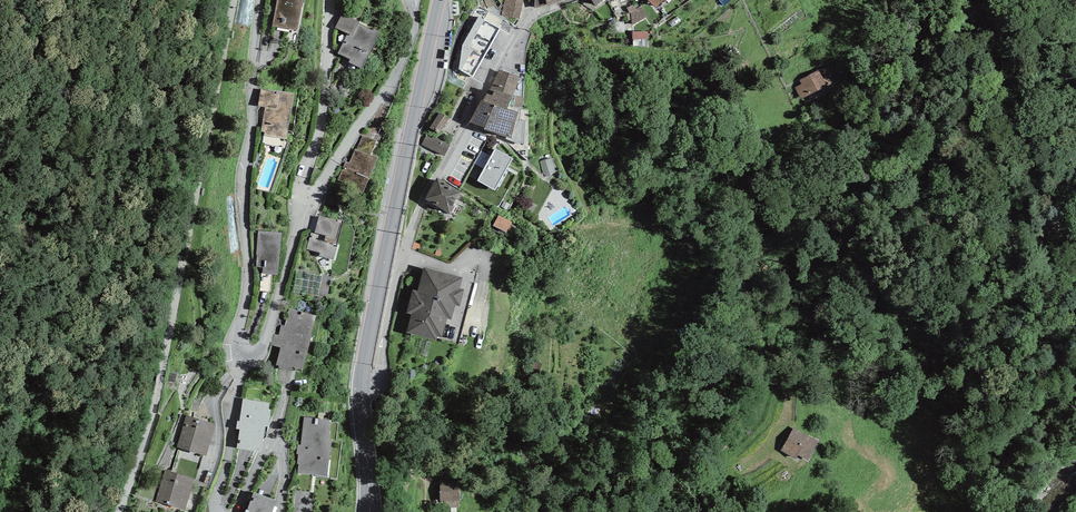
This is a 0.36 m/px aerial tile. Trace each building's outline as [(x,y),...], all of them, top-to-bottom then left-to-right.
[(273,26),(298,30),(301,7),(303,7),(304,0),(277,0),(273,26)] [(493,0),(484,0),(488,8),(495,5),(493,0)] [(519,19),(521,10),(523,0),(505,0),(503,9),(501,15),(519,19)] [(633,4),(626,8),(629,13),(631,12),(632,25),(647,16),(641,6),(636,9),(633,4)] [(359,22),(342,14),(335,27),(347,33),(338,53),(350,59),(349,62),(362,69),(380,32),(374,29),(373,31),(358,24),(359,22)] [(479,16),(462,45),(459,69),(472,77),(500,28),(479,16)] [(519,76),(499,70),(492,85),(483,101),(507,109),(508,106),(513,96),(519,76)] [(801,84),(795,87),(801,99),(827,86),(818,70),(799,80),(801,84)] [(294,94),(260,89),(258,106),(265,107),(261,132),(264,132),(263,136),(287,139),(294,94)] [(483,101),(481,100),(469,122),(485,127),(484,129),(507,136),(512,138),(516,120),(518,112),(507,109),(483,101)] [(521,108),(508,106),(507,109),(518,112),(516,120),(512,138),(507,136),(506,139),(524,145),(525,121),(520,120),(521,108)] [(449,119),(439,112),(430,128),(439,134),(449,119)] [(450,145),(427,134),(421,145),(444,156),(450,145)] [(377,140),(363,135),(357,150),(370,155),(371,154),(377,140)] [(357,150),(355,149),(349,163),(346,161),(338,180),(342,182),(341,185),(362,194),(378,157),(371,154),(370,155),(357,150)] [(477,180),(495,191),(513,158),(495,149),(477,180)] [(552,158),(540,161),(544,174),(555,171),(552,158)] [(437,178),(425,199),(450,213),(462,193),(437,178)] [(512,222),(498,215),(493,225),(506,232),(512,222)] [(336,220),(319,216),(314,234),(311,233),(307,249),(320,253),(319,256),(333,260),(338,243),(336,242),(337,239),(335,238),(339,222),(336,221),(336,220)] [(278,275),(282,233),(258,231),(256,255),(257,255),(256,267),(263,267),(262,274),(278,275)] [(462,277),(424,267),(417,291),(412,290),(406,313),(411,314),(406,333),(436,341),(437,336),(442,338),(447,318),(452,320),(456,305),(460,306),(464,289),(460,288),(462,277)] [(303,371),(316,315),(289,309),(285,326),(281,325),(279,335),(274,334),(271,346),(280,348),(276,365),(303,371)] [(237,449),(261,453),(265,427),(268,427),(271,410),(269,409),(270,403),(243,399),(240,421),(238,421),(236,429),(240,429),(237,449)] [(216,424),(186,416),(177,447),(206,456),(216,424)] [(329,441),(332,420),(304,417),(301,445),(298,445),(297,454),(298,454),(297,464),(298,464),(297,473),(327,476),(331,441),(329,441)] [(821,442),(787,425),(775,448),(808,465),(821,442)] [(194,478),(165,469),(155,501),(184,511),(194,478)] [(441,509),(459,508),(458,475),(440,476),(441,509)] [(253,492),(247,510),(246,510),(245,511),(272,511),(276,500),(253,492)]
